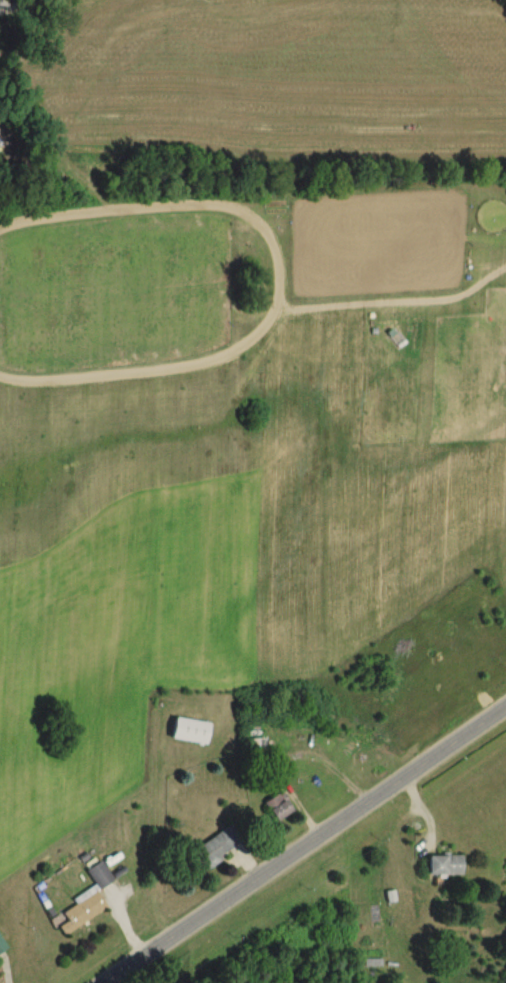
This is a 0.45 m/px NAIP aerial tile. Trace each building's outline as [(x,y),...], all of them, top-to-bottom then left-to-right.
[(204,745),(208,724),(174,717),(170,739),(204,745)] [(246,739),(247,756),(264,755),(263,738),(246,739)] [(262,803),(275,822),(292,810),(279,792),(262,803)] [(238,843),(227,827),(187,856),(198,872),(238,843)] [(460,875),(460,856),(427,856),(427,875),(460,875)] [(86,871),(98,890),(112,881),(100,861),(86,871)] [(106,909),(95,892),(61,913),(71,930),(106,909)]
